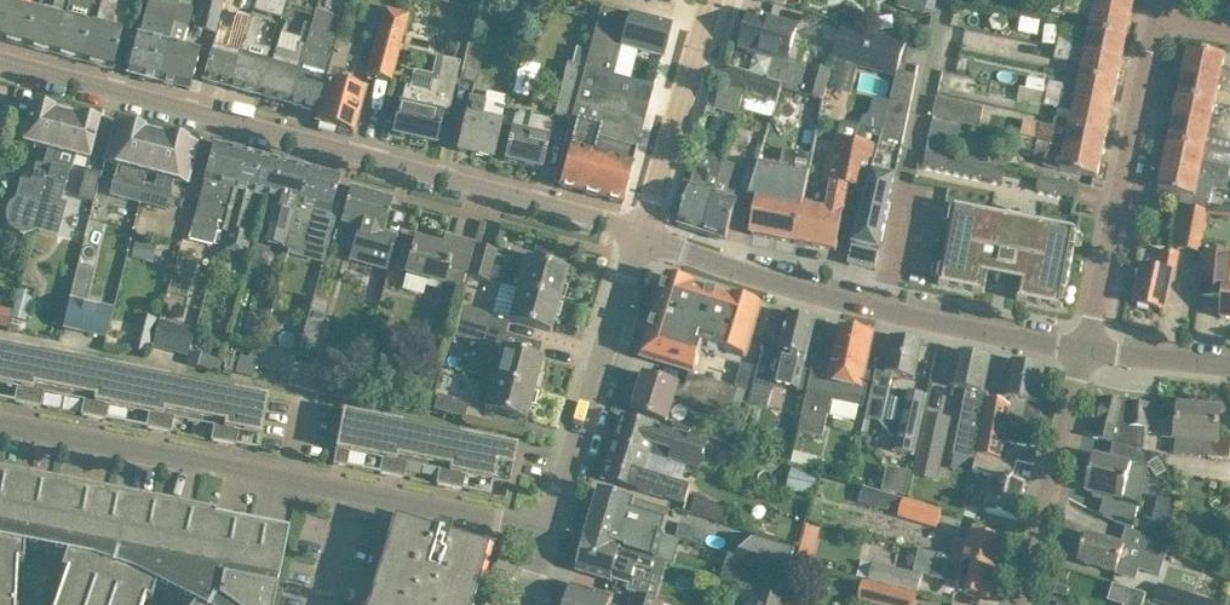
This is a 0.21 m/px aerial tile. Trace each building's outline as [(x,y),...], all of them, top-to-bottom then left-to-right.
[(26,47),(37,7),(26,4),(27,0),(11,0),(0,39),(0,40),(26,47)] [(11,0),(0,0),(0,39),(11,0)] [(56,55),(70,0),(55,0),(52,11),(37,7),(26,47),(56,55)] [(56,55),(85,63),(95,22),(88,20),(93,0),(97,1),(98,0),(70,0),(56,55)] [(85,63),(113,70),(123,30),(111,27),(118,0),(102,0),(96,23),(95,22),(85,63)] [(159,82),(180,0),(148,0),(139,34),(138,34),(128,74),(159,82)] [(159,82),(190,90),(200,50),(183,45),(187,28),(189,29),(195,8),(192,7),(194,0),(180,0),(159,82)] [(216,35),(225,0),(201,0),(194,29),(216,35)] [(254,10),(282,19),(287,0),(257,0),(254,10)] [(924,15),(929,0),(900,0),(898,7),(924,15)] [(1067,1),(1132,15),(1136,0),(1068,0),(1067,1)] [(1092,18),(1090,30),(1128,38),(1132,15),(1067,1),(1065,12),(1092,18)] [(385,7),(374,52),(368,76),(391,82),(403,34),(410,14),(385,7)] [(585,68),(587,68),(614,76),(622,45),(639,50),(663,56),(671,26),(601,8),(592,43),(590,50),(585,68)] [(316,11),(312,25),(288,104),(316,112),(322,88),(325,79),(329,64),(336,41),(337,36),(328,34),(334,16),(316,11)] [(204,80),(230,88),(251,16),(236,12),(225,50),(213,46),(204,80)] [(747,93),(778,100),(783,84),(796,87),(795,92),(823,100),(831,72),(831,71),(788,59),(797,27),(751,14),(742,47),(774,56),(768,78),(729,66),(723,85),(747,93)] [(996,14),(991,21),(994,29),(1002,30),(1008,24),(1005,16),(996,14)] [(230,88),(260,96),(273,50),(255,45),(262,19),(251,16),(230,88)] [(260,96),(288,104),(312,25),(305,22),(300,40),(281,34),(277,48),(276,48),(275,51),(273,50),(260,96)] [(897,77),(899,69),(904,49),(906,50),(907,43),(843,25),(834,59),(839,60),(859,66),(897,77)] [(968,28),(966,37),(990,43),(992,33),(968,28)] [(1060,36),(1057,48),(1085,53),(1123,61),(1128,38),(1090,30),(1087,41),(1060,36)] [(329,64),(325,79),(329,80),(317,124),(353,133),(364,89),(337,82),(340,70),(345,71),(352,46),(336,41),(329,64)] [(460,79),(477,83),(486,46),(469,42),(460,79)] [(577,47),(572,64),(585,68),(590,50),(577,47)] [(1064,73),(1081,76),(1118,84),(1123,61),(1085,53),(1057,48),(1055,59),(1066,62),(1064,73)] [(1184,73),(1221,81),(1229,82),(1229,70),(1223,69),(1226,56),(1189,48),(1184,73)] [(904,49),(899,69),(906,70),(907,64),(919,67),(922,53),(908,51),(906,50),(904,49)] [(405,86),(401,105),(399,104),(392,134),(436,144),(443,115),(447,116),(460,62),(436,57),(428,91),(405,86)] [(852,94),(859,66),(839,60),(831,88),(852,94)] [(556,115),(573,119),(581,88),(587,68),(585,68),(572,64),(566,62),(556,115)] [(587,68),(581,88),(618,97),(649,106),(654,87),(623,78),(614,76),(587,68)] [(881,139),(872,172),(897,177),(903,146),(904,144),(918,76),(906,73),(906,70),(899,69),(897,77),(889,107),(883,132),(881,139)] [(1179,96),(1216,104),(1218,92),(1229,94),(1229,82),(1221,81),(1184,73),(1179,96)] [(1050,82),(1049,92),(1076,99),(1113,107),(1118,84),(1081,76),(1078,88),(1050,82)] [(751,235),(794,243),(800,214),(801,214),(804,202),(825,100),(823,100),(795,92),(796,87),(783,84),(778,100),(796,105),(794,115),(802,117),(796,151),(763,145),(756,164),(763,166),(753,195),(758,197),(751,235)] [(740,115),(747,93),(723,85),(720,95),(716,108),(740,115)] [(559,186),(591,195),(618,97),(581,88),(573,119),(577,120),(559,186)] [(1019,88),(1017,100),(1036,104),(1039,92),(1032,90),(1019,88)] [(1060,109),(1057,119),(1071,123),(1108,130),(1113,107),(1076,99),(1049,92),(1039,91),(1039,92),(1036,104),(1060,109)] [(712,92),(706,111),(715,114),(716,108),(720,95),(712,92)] [(472,96),(465,126),(459,150),(493,157),(500,124),(499,124),(505,104),(486,99),(472,96)] [(1174,119),(1211,127),(1229,132),(1229,119),(1213,115),(1216,104),(1179,96),(1174,119)] [(618,97),(591,195),(622,204),(649,106),(618,97)] [(959,122),(965,123),(981,126),(985,108),(938,98),(934,117),(935,117),(959,122)] [(56,155),(67,112),(51,108),(49,104),(41,102),(37,105),(34,104),(27,127),(23,144),(47,150),(45,159),(43,165),(35,163),(31,176),(30,182),(21,179),(15,200),(10,204),(7,208),(6,212),(6,218),(8,223),(10,227),(14,231),(18,232),(24,233),(29,233),(35,231),(39,215),(45,194),(56,155)] [(850,188),(867,192),(872,172),(881,139),(883,132),(889,107),(880,105),(874,130),(842,122),(838,138),(829,184),(833,185),(828,211),(822,210),(823,206),(804,202),(801,214),(800,214),(794,243),(838,251),(850,188)] [(516,111),(510,137),(505,160),(543,169),(554,120),(516,111)] [(82,116),(67,112),(56,155),(45,194),(63,198),(70,170),(72,170),(75,158),(90,161),(100,121),(95,120),(94,115),(86,113),(82,116)] [(986,128),(1018,135),(1039,139),(1067,146),(1103,154),(1108,130),(1071,123),(1057,119),(1056,119),(1055,128),(1025,121),(1025,123),(988,116),(986,128)] [(1169,143),(1205,150),(1208,138),(1226,142),(1229,143),(1229,132),(1211,127),(1174,119),(1169,143)] [(138,202),(144,183),(146,173),(158,134),(145,130),(145,129),(125,124),(125,125),(115,123),(109,146),(104,162),(117,165),(113,179),(114,179),(109,195),(130,200),(138,202)] [(188,184),(192,168),(198,144),(188,141),(189,140),(168,135),(168,136),(158,134),(146,173),(147,173),(156,176),(154,186),(144,183),(138,202),(148,205),(167,210),(171,194),(175,181),(188,184)] [(1039,139),(1018,135),(1016,148),(1047,154),(1044,166),(1062,170),(1098,178),(1103,154),(1067,146),(1039,139)] [(931,136),(928,151),(952,156),(955,140),(931,136)] [(216,233),(224,235),(246,152),(214,143),(203,183),(204,183),(200,197),(224,204),(216,233)] [(1164,166),(1229,179),(1229,176),(1229,167),(1203,161),(1205,150),(1169,143),(1164,166)] [(246,152),(224,235),(228,236),(228,235),(230,236),(226,251),(239,254),(238,257),(246,259),(254,228),(247,226),(254,196),(267,199),(277,160),(246,152)] [(924,167),(934,169),(937,155),(927,153),(924,167)] [(692,228),(703,231),(715,194),(725,162),(716,159),(702,154),(679,224),(683,225),(684,228),(689,229),(692,228)] [(937,155),(934,169),(943,171),(946,157),(937,155)] [(946,157),(943,171),(952,173),(956,159),(946,157)] [(956,159),(952,173),(962,175),(965,161),(956,159)] [(281,161),(277,160),(267,199),(270,200),(274,201),(266,233),(263,243),(284,248),(286,239),(295,207),(298,208),(308,168),(281,161)] [(965,161),(962,175),(971,177),(975,163),(965,161)] [(715,194),(703,231),(715,235),(716,238),(721,240),(724,238),(727,239),(735,216),(749,170),(735,166),(725,162),(715,194)] [(975,163),(971,177),(981,179),(984,165),(975,163)] [(984,165),(981,179),(1002,184),(1005,170),(984,165)] [(1176,206),(1208,212),(1209,210),(1213,188),(1229,192),(1229,179),(1164,166),(1159,190),(1157,201),(1176,206)] [(341,176),(308,168),(298,208),(295,207),(286,239),(284,248),(304,254),(315,211),(330,215),(341,176)] [(78,198),(94,202),(102,173),(86,169),(78,198)] [(898,177),(897,177),(872,172),(867,192),(859,222),(853,246),(849,265),(876,271),(881,252),(898,177)] [(1040,177),(1037,191),(1047,193),(1049,180),(1040,177)] [(1049,180),(1047,193),(1056,195),(1059,182),(1049,180)] [(1059,182),(1056,195),(1065,197),(1069,184),(1059,182)] [(1069,184),(1065,197),(1075,200),(1078,186),(1069,184)] [(344,211),(341,223),(359,228),(349,260),(387,271),(398,237),(384,233),(394,199),(351,187),(344,211)] [(1078,230),(954,206),(939,285),(984,293),(988,275),(1021,281),(1017,300),(1062,308),(1078,230)] [(1208,212),(1176,206),(1172,229),(1176,230),(1173,246),(1200,251),(1207,216),(1208,212)] [(1208,212),(1207,216),(1228,217),(1228,206),(1209,210),(1208,212)] [(405,273),(407,274),(462,290),(475,245),(454,239),(453,243),(444,240),(442,246),(416,238),(405,273)] [(537,238),(534,252),(552,256),(555,242),(537,238)] [(136,241),(132,258),(153,262),(157,245),(136,241)] [(468,276),(501,285),(559,301),(567,271),(527,259),(523,274),(492,266),(497,251),(477,246),(468,276)] [(1175,275),(1179,255),(1166,251),(1161,271),(1143,267),(1135,303),(1165,310),(1173,275),(1175,275)] [(1229,319),(1229,255),(1205,252),(1201,287),(1200,298),(1223,300),(1221,318),(1229,319)] [(642,359),(691,374),(696,375),(704,347),(700,345),(702,337),(719,342),(717,348),(746,357),(762,305),(733,296),(733,297),(696,286),(697,285),(674,278),(668,276),(666,282),(642,359)] [(463,306),(459,321),(489,329),(493,315),(510,319),(510,320),(550,331),(559,301),(501,285),(493,314),(463,306)] [(19,289),(12,315),(25,319),(32,292),(19,289)] [(70,299),(63,327),(86,333),(106,338),(112,310),(93,305),(70,299)] [(6,327),(10,310),(0,308),(0,326),(6,327)] [(311,311),(297,357),(313,362),(327,315),(311,311)] [(131,341),(129,349),(148,354),(157,318),(138,313),(131,341)] [(800,390),(808,392),(812,376),(813,370),(806,369),(817,321),(790,314),(779,356),(764,352),(757,380),(800,390)] [(152,347),(188,356),(189,352),(195,329),(159,319),(152,347)] [(502,350),(493,379),(534,390),(542,360),(516,353),(520,338),(489,329),(459,321),(455,335),(502,350)] [(812,376),(808,392),(799,432),(823,437),(832,401),(864,408),(872,373),(866,372),(875,334),(842,326),(830,380),(812,376)] [(877,371),(866,419),(881,422),(881,423),(894,438),(898,439),(896,452),(915,456),(927,396),(908,392),(908,393),(891,389),(894,376),(916,380),(923,344),(894,338),(887,372),(877,371)] [(256,368),(290,378),(298,354),(263,344),(258,359),(258,360),(256,368)] [(27,350),(10,347),(0,345),(0,384),(16,388),(18,388),(20,376),(22,376),(27,350)] [(38,352),(27,350),(22,376),(20,376),(18,388),(16,388),(13,402),(28,405),(38,352)] [(71,359),(38,352),(28,405),(41,407),(43,393),(47,393),(63,397),(71,359)] [(189,352),(188,356),(186,364),(219,372),(223,360),(189,352)] [(956,455),(974,458),(975,453),(985,392),(992,358),(961,352),(954,389),(968,392),(956,455)] [(253,376),(256,368),(258,360),(258,359),(241,354),(236,371),(253,376)] [(103,365),(71,359),(63,397),(71,398),(83,401),(80,415),(93,417),(103,365)] [(988,393),(985,392),(975,453),(1002,459),(1005,441),(1036,447),(1044,404),(1039,403),(1046,368),(1012,362),(1005,398),(1012,400),(1011,404),(1000,402),(988,400),(988,393)] [(743,363),(736,387),(751,391),(758,367),(757,367),(743,363)] [(136,372),(103,365),(93,417),(106,420),(108,406),(128,410),(136,372)] [(168,378),(136,372),(128,410),(148,414),(146,428),(158,430),(168,378)] [(738,388),(691,374),(687,388),(679,386),(645,375),(633,411),(667,422),(675,396),(708,406),(706,411),(729,419),(738,388)] [(201,384),(168,378),(158,430),(171,433),(174,419),(193,422),(201,384)] [(534,390),(493,379),(485,410),(525,421),(534,390)] [(223,443),(233,391),(201,384),(193,422),(213,426),(210,440),(223,443)] [(233,391),(223,443),(236,445),(239,431),(260,435),(267,397),(233,391)] [(435,410),(465,418),(469,405),(438,397),(435,410)] [(1093,438),(1111,442),(1146,450),(1148,427),(1150,427),(1152,404),(1132,402),(1131,407),(1121,406),(1102,402),(1097,423),(1093,438)] [(1177,438),(1176,454),(1207,456),(1229,459),(1229,438),(1219,436),(1221,410),(1180,406),(1177,438)] [(373,418),(343,412),(333,465),(347,467),(350,453),(366,456),(373,418)] [(930,414),(920,458),(921,458),(918,474),(936,478),(940,461),(941,461),(950,418),(930,414)] [(680,433),(648,423),(624,416),(616,443),(650,454),(653,444),(673,450),(670,460),(702,469),(710,440),(680,433)] [(401,424),(373,418),(366,456),(382,459),(379,473),(391,476),(401,424)] [(430,429),(401,424),(391,476),(404,478),(407,464),(422,467),(430,429)] [(458,435),(430,429),(422,467),(438,471),(436,485),(448,487),(458,435)] [(464,463),(469,437),(458,435),(448,487),(460,489),(463,490),(465,476),(464,476),(467,464),(464,463)] [(517,446),(469,437),(464,463),(467,464),(464,476),(465,476),(509,484),(517,446)] [(644,474),(650,454),(616,443),(604,481),(628,488),(665,499),(687,505),(692,488),(671,482),(644,474)] [(975,453),(974,458),(977,459),(975,472),(993,478),(986,512),(1018,520),(1027,484),(1013,481),(1018,464),(1002,460),(1002,459),(975,453)] [(1104,516),(1127,528),(1132,529),(1147,468),(1131,464),(1118,461),(1095,455),(1086,491),(1109,497),(1104,516)] [(789,492),(814,497),(818,474),(793,469),(789,492)] [(193,511),(0,473),(0,604),(275,604),(289,531),(249,523),(249,525),(215,518),(216,515),(193,511)] [(888,482),(884,493),(898,497),(901,486),(888,482)] [(898,497),(884,493),(864,486),(859,501),(889,510),(890,508),(898,510),(902,498),(898,497)] [(623,549),(654,558),(654,559),(657,560),(672,511),(602,490),(587,537),(623,548),(623,549)] [(698,495),(692,514),(711,519),(727,524),(731,512),(698,495)] [(940,510),(929,506),(905,498),(899,517),(938,529),(943,511),(940,510)] [(711,519),(692,514),(684,511),(676,537),(703,545),(711,519)] [(486,563),(480,561),(485,546),(450,536),(452,529),(437,524),(434,531),(394,518),(387,541),(393,543),(384,571),(378,569),(371,592),(377,594),(374,604),(473,604),(486,563)] [(1087,535),(1079,561),(1102,569),(1115,572),(1135,578),(1139,568),(1151,572),(1159,574),(1168,547),(1160,543),(1143,535),(1132,529),(1127,528),(1122,545),(1087,535)] [(955,539),(950,557),(997,570),(1005,540),(969,531),(967,542),(955,539)] [(735,556),(786,572),(789,573),(797,548),(758,536),(735,556)] [(577,571),(601,578),(612,582),(613,579),(634,586),(638,572),(654,576),(659,561),(654,559),(654,558),(623,549),(623,548),(587,537),(577,571)] [(997,570),(950,557),(939,554),(920,550),(914,573),(933,577),(956,584),(955,590),(990,599),(997,570)] [(722,579),(761,591),(778,596),(786,572),(735,556),(730,555),(722,579)] [(874,565),(870,582),(916,594),(921,575),(874,565)] [(803,577),(795,575),(787,604),(803,604),(810,578),(803,577)] [(859,601),(877,604),(914,604),(916,594),(870,582),(864,580),(859,601)] [(1108,598),(1129,604),(1142,604),(1146,592),(1113,582),(1108,598)] [(1160,584),(1154,601),(1165,604),(1224,604),(1160,584)] [(613,597),(573,585),(566,604),(610,604),(613,597)] [(761,591),(757,604),(783,604),(785,599),(778,596),(761,591)] [(667,603),(635,593),(631,604),(666,604),(667,603)]
